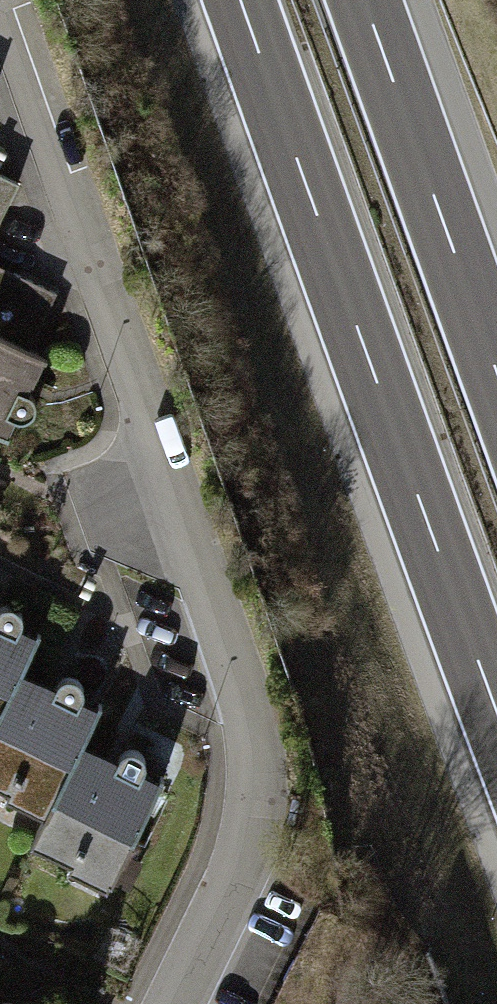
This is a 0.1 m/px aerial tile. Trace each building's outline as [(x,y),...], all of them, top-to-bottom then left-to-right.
[(17,184),(0,176),(0,219),(17,184)] [(59,295),(0,266),(0,416),(59,295)] [(0,615),(0,791),(41,811),(23,849),(99,886),(154,774),(79,737),(95,703),(10,662),(27,628),(0,615)]
